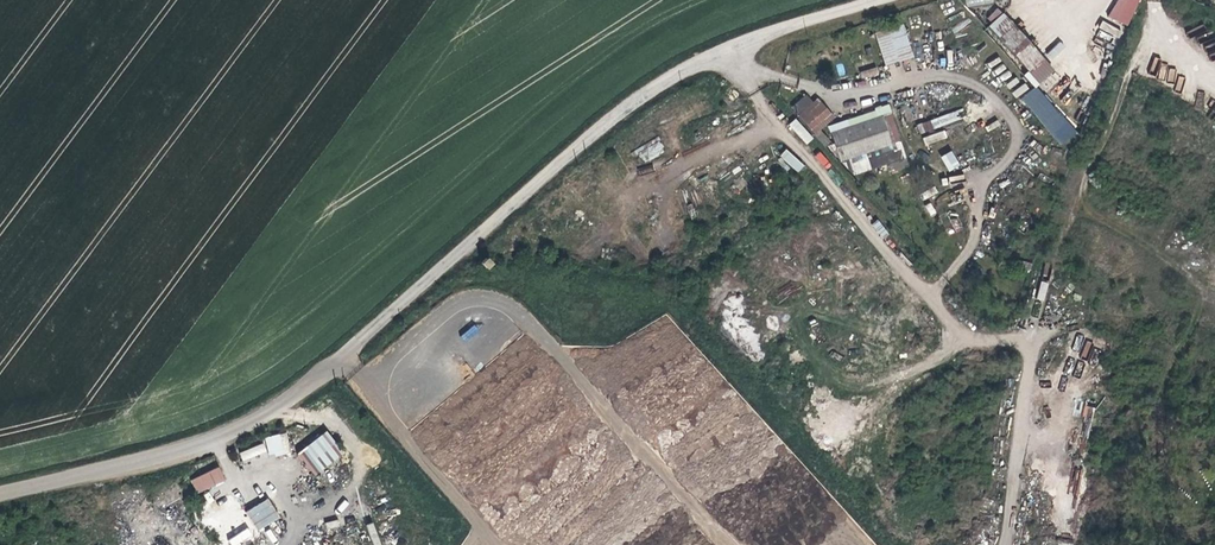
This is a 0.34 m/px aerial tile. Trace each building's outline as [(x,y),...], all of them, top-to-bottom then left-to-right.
[(1110,18),(1128,26),(1140,0),(1118,0),(1110,18)] [(993,22),(1001,12),(996,8),(987,18),(993,22)] [(1056,69),(1004,13),(988,27),(1029,71),(1024,75),(1035,88),(1056,69)] [(904,22),(874,31),(885,66),(914,57),(904,22)] [(1054,58),(1066,47),(1060,41),(1048,52),(1054,58)] [(877,68),(861,70),(862,77),(878,75),(877,68)] [(1016,97),(1029,89),(1025,83),(1013,91),(1016,97)] [(1061,147),(1078,133),(1037,85),(1021,99),(1061,147)] [(791,106),(814,134),(832,119),(810,91),(791,106)] [(891,106),(829,123),(840,162),(849,160),(853,175),(889,166),(890,171),(908,167),(891,106)] [(806,145),(814,139),(796,118),(788,124),(806,145)] [(930,120),(917,124),(920,134),(933,130),(930,120)] [(944,130),(923,137),(925,144),(946,138),(944,130)] [(798,173),(805,165),(786,149),(779,156),(798,173)] [(940,156),(949,172),(960,166),(951,150),(940,156)] [(872,225),(882,238),(888,233),(878,220),(872,225)] [(1044,299),(1047,282),(1041,281),(1038,298),(1044,299)] [(474,324),(460,336),(466,342),(479,330),(474,324)] [(1085,341),(1081,357),(1088,358),(1092,343),(1085,341)] [(296,454),(314,477),(344,454),(326,431),(296,454)] [(269,457),(290,452),(286,432),(264,437),(269,457)] [(242,461),(267,453),(264,444),(239,451),(242,461)] [(219,467),(190,479),(196,494),(225,481),(219,467)] [(256,531),(280,519),(270,499),(246,510),(256,531)] [(253,539),(249,529),(228,538),(231,544),(237,544),(253,539)]
